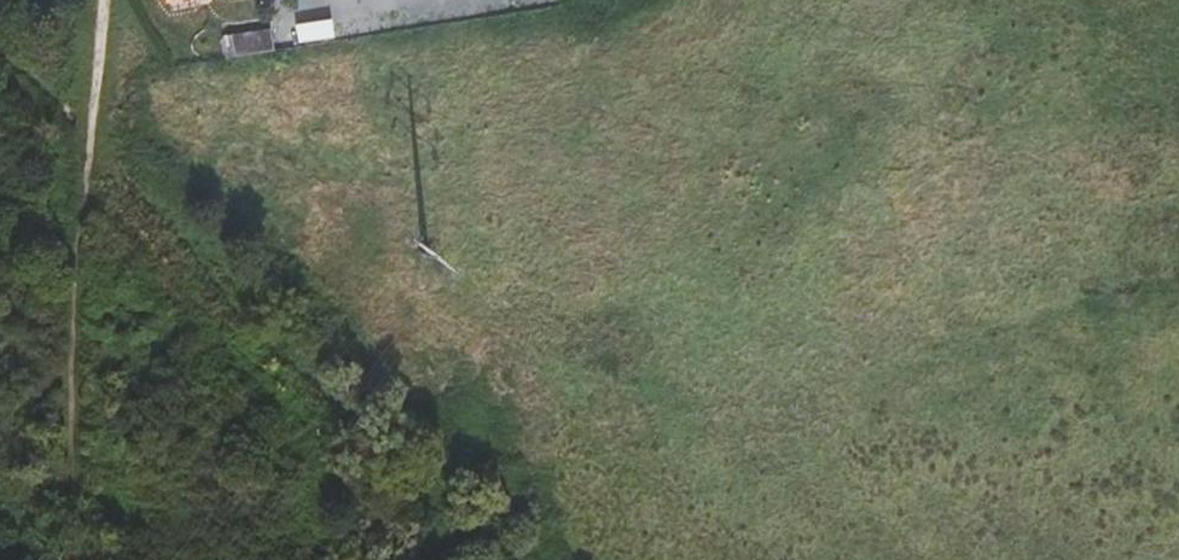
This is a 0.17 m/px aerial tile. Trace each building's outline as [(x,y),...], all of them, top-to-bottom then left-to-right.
[(238,58),(251,57),(279,53),(275,28),(234,32),(238,58)]
